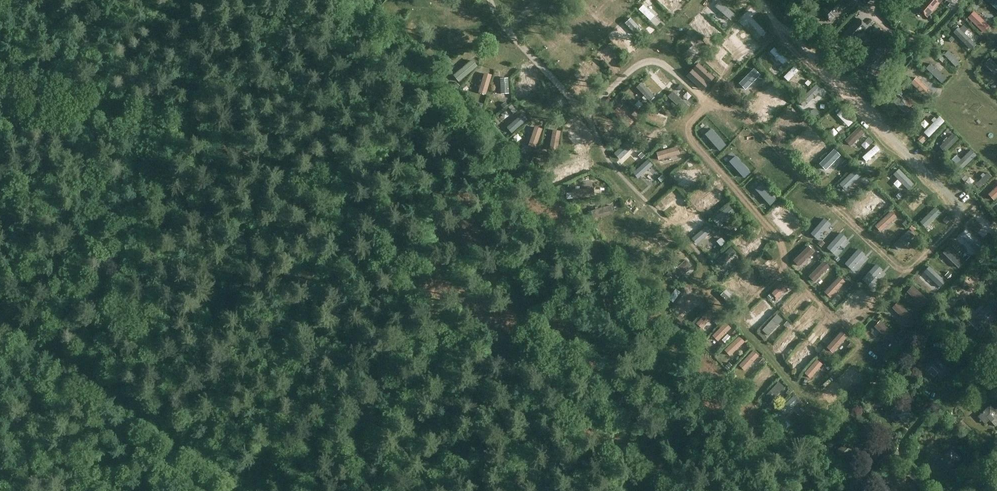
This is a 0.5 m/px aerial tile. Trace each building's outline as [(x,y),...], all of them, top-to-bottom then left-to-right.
[(677,7),(670,0),(659,0),(672,12),(677,7)] [(822,12),(831,21),(847,4),(843,0),(833,0),(822,12)] [(918,9),(927,17),(942,1),(941,0),(926,0),(918,9)] [(726,1),(721,6),(736,21),(741,15),(726,1)] [(768,3),(756,16),(762,20),(773,8),(768,3)] [(659,24),(663,19),(648,6),(644,10),(659,24)] [(506,14),(509,20),(522,14),(519,9),(506,14)] [(985,35),(991,29),(989,27),(986,24),(977,15),(971,21),(985,35)] [(783,18),(774,31),(780,35),(789,22),(783,18)] [(849,47),(857,39),(868,28),(857,18),(839,37),(849,47)] [(418,19),(411,36),(417,38),(424,21),(418,19)] [(717,37),(722,32),(711,20),(706,25),(717,37)] [(638,35),(642,31),(632,21),(628,25),(638,35)] [(525,30),(538,42),(543,36),(531,25),(525,30)] [(975,46),(964,34),(967,30),(963,26),(960,29),(956,25),(952,28),(955,31),(953,33),(970,49),(971,50),(975,46)] [(588,28),(583,33),(595,45),(600,40),(588,28)] [(800,29),(789,39),(793,43),(804,33),(800,29)] [(695,35),(692,39),(697,44),(695,46),(698,49),(700,47),(702,49),(705,46),(695,35)] [(448,36),(441,38),(443,47),(450,45),(448,36)] [(629,48),(628,46),(629,45),(626,43),(625,44),(617,36),(613,41),(625,52),(629,48)] [(480,38),(464,42),(466,49),(482,45),(480,38)] [(719,42),(715,46),(728,60),(733,56),(719,42)] [(693,64),(697,61),(694,58),(692,60),(680,45),(675,49),(684,59),(681,62),(683,64),(683,65),(686,62),(688,64),(690,62),(693,64)] [(880,48),(865,64),(874,72),(889,57),(880,48)] [(604,51),(599,56),(612,69),(616,65),(604,51)] [(778,51),(768,61),(772,65),(782,55),(778,51)] [(944,55),(955,67),(960,63),(948,51),(945,54),(944,55)] [(809,67),(820,57),(815,52),(805,63),(809,67)] [(563,73),(569,68),(556,53),(550,58),(563,73)] [(708,57),(704,62),(714,72),(719,67),(708,57)] [(472,59),(453,75),(459,82),(478,66),(472,59)] [(835,61),(823,73),(827,77),(837,68),(839,65),(835,61)] [(695,67),(686,76),(699,88),(706,81),(710,84),(715,78),(698,63),(695,67)] [(929,64),(925,68),(941,82),(945,78),(938,72),(939,70),(937,68),(935,69),(929,64)] [(788,68),(779,79),(783,84),(793,73),(788,68)] [(660,70),(656,74),(669,86),(673,82),(660,70)] [(584,77),(594,86),(599,81),(589,71),(584,77)] [(484,73),(478,92),(486,95),(492,75),(484,73)] [(532,95),(539,92),(528,73),(521,77),(532,95)] [(501,78),(502,98),(509,97),(508,77),(501,78)] [(576,79),(572,84),(585,98),(589,94),(576,79)] [(642,83),(636,88),(649,102),(655,97),(642,83)] [(668,96),(684,111),(688,107),(674,93),(672,91),(668,96)] [(868,96),(856,107),(861,111),(864,108),(866,110),(868,108),(867,106),(872,100),(868,96)] [(911,110),(897,96),(892,101),(906,115),(911,110)] [(781,99),(773,105),(777,111),(785,104),(781,99)] [(512,105),(508,107),(513,114),(517,111),(515,107),(514,108),(512,105)] [(648,111),(642,106),(639,110),(645,115),(648,111)] [(658,106),(654,111),(669,123),(672,118),(658,106)] [(628,127),(628,128),(634,122),(633,122),(618,107),(613,113),(628,127)] [(787,123),(796,116),(791,110),(782,117),(787,123)] [(636,111),(632,115),(637,119),(641,116),(636,111)] [(504,112),(495,118),(498,124),(508,118),(504,112)] [(841,112),(831,123),(835,127),(836,126),(839,128),(842,125),(840,123),(845,116),(841,112)] [(885,113),(875,123),(879,128),(889,117),(885,113)] [(523,116),(507,128),(510,133),(527,121),(523,116)] [(645,119),(641,124),(653,132),(656,127),(645,119)] [(607,120),(601,125),(616,141),(622,136),(607,120)] [(936,120),(922,134),(927,139),(942,125),(936,120)] [(528,146),(536,149),(542,129),(535,126),(528,146)] [(578,126),(572,131),(588,146),(593,141),(578,126)] [(856,128),(846,138),(851,143),(852,141),(855,143),(858,139),(855,137),(860,131),(856,128)] [(561,131),(553,129),(550,150),(558,152),(561,131)] [(904,132),(894,142),(898,147),(904,141),(906,143),(909,141),(906,138),(909,136),(904,132)] [(945,152),(958,139),(953,134),(940,147),(945,152)] [(757,169),(765,161),(752,148),(744,157),(757,169)] [(922,151),(911,163),(915,167),(927,155),(922,151)] [(963,168),(975,156),(970,151),(968,153),(966,152),(961,157),(963,159),(958,163),(963,168)] [(885,153),(872,167),(876,171),(884,163),(886,165),(888,162),(887,160),(890,157),(885,153)] [(660,172),(677,166),(674,154),(656,160),(660,172)] [(579,165),(576,156),(554,163),(556,172),(579,165)] [(649,162),(634,172),(638,177),(653,167),(649,162)] [(942,165),(928,179),(932,184),(940,176),(942,178),(946,174),(944,172),(946,170),(942,165)] [(987,172),(975,185),(979,189),(992,176),(987,172)] [(963,173),(959,177),(964,181),(968,178),(963,173)] [(687,178),(674,181),(676,189),(689,185),(687,178)] [(894,178),(886,183),(891,193),(899,188),(894,178)] [(912,181),(902,193),(907,196),(916,185),(912,181)] [(658,182),(653,186),(656,191),(662,187),(658,182)] [(652,187),(644,192),(647,197),(655,192),(652,187)] [(572,190),(573,198),(594,196),(594,188),(572,190)] [(957,192),(945,202),(949,206),(961,197),(957,192)] [(663,214),(677,202),(672,197),(659,209),(663,214)] [(922,212),(926,205),(921,202),(917,209),(922,212)] [(593,219),(614,213),(612,205),(591,211),(593,219)] [(735,213),(729,205),(712,219),(718,226),(735,213)] [(687,210),(676,222),(680,226),(692,214),(687,210)] [(848,227),(855,219),(851,215),(844,223),(848,227)] [(791,227),(797,232),(800,228),(794,223),(791,227)] [(862,226),(855,233),(865,242),(871,235),(862,226)] [(710,231),(706,227),(694,238),(699,242),(710,231)] [(926,233),(923,240),(943,249),(946,242),(926,233)] [(806,237),(802,241),(808,248),(813,244),(806,237)] [(721,238),(717,241),(721,247),(725,243),(721,238)] [(748,266),(763,252),(757,246),(742,259),(748,266)] [(904,246),(899,253),(907,258),(912,250),(904,246)] [(716,261),(721,267),(722,267),(736,253),(731,247),(716,261)] [(948,248),(943,253),(959,268),(963,263),(948,248)] [(807,252),(791,267),(797,273),(813,259),(807,252)] [(692,266),(686,259),(672,272),(678,278),(680,276),(691,266),(692,266)] [(912,260),(907,264),(912,269),(910,270),(913,273),(914,272),(916,273),(920,269),(912,260)] [(773,262),(760,273),(764,278),(777,266),(773,262)] [(960,280),(964,275),(953,265),(949,270),(960,280)] [(711,267),(706,272),(718,285),(724,281),(711,267)] [(975,267),(970,272),(975,276),(980,271),(975,267)] [(822,268),(807,281),(815,289),(829,275),(822,268)] [(657,270),(649,283),(655,287),(663,274),(657,270)] [(741,271),(737,275),(747,285),(751,281),(741,271)] [(936,275),(932,279),(945,292),(949,287),(936,275)] [(792,284),(787,278),(771,293),(772,293),(777,299),(792,284)] [(822,299),(829,305),(845,288),(837,282),(822,299)] [(727,283),(723,287),(735,299),(739,294),(727,283)] [(906,292),(922,306),(928,300),(912,286),(906,292)] [(671,293),(670,292),(668,295),(669,296),(667,298),(673,302),(680,292),(675,288),(671,293)] [(805,296),(798,290),(784,306),(785,307),(790,312),(805,296)] [(717,298),(713,302),(723,311),(727,307),(717,298)] [(691,301),(686,317),(692,319),(697,303),(691,301)] [(907,323),(913,317),(898,302),(892,308),(907,323)] [(985,327),(996,317),(996,311),(990,303),(976,317),(985,327)] [(708,310),(696,324),(702,329),(714,315),(708,310)] [(919,313),(915,317),(919,321),(923,317),(919,313)] [(768,336),(783,320),(777,314),(762,330),(768,336)] [(874,327),(890,341),(896,335),(880,321),(874,327)] [(710,346),(726,332),(721,326),(704,341),(710,346)] [(782,349),(797,333),(791,328),(776,344),(782,349)] [(903,330),(899,334),(903,339),(907,335),(903,330)] [(725,351),(730,356),(745,342),(739,336),(724,350),(725,351)] [(831,361),(847,344),(840,337),(824,354),(831,361)] [(869,346),(865,350),(876,360),(880,356),(869,346)] [(739,365),(745,371),(759,356),(754,351),(753,350),(739,365)] [(795,367),(805,354),(800,350),(789,363),(795,367)] [(939,354),(929,365),(943,378),(953,367),(939,354)] [(816,359),(804,373),(810,378),(822,364),(816,359)] [(851,363),(847,368),(859,380),(862,377),(865,380),(867,378),(851,363)] [(822,394),(826,397),(838,385),(834,381),(822,394)] [(764,398),(769,403),(784,387),(778,382),(764,398)] [(787,401),(772,414),(776,418),(791,405),(787,401)] [(894,412),(889,416),(896,424),(901,420),(905,424),(915,415),(904,403),(899,408),(897,405),(892,410),(894,412)] [(990,405),(977,417),(985,424),(989,420),(995,427),(996,425),(996,408),(995,410),(990,405)] [(795,423),(799,427),(812,413),(808,409),(795,423)] [(843,444),(835,451),(842,459),(847,456),(851,460),(866,447),(861,441),(854,447),(852,445),(847,449),(843,444)] [(950,449),(935,465),(946,474),(961,458),(950,449)] [(876,450),(871,460),(878,464),(883,453),(876,450)]
